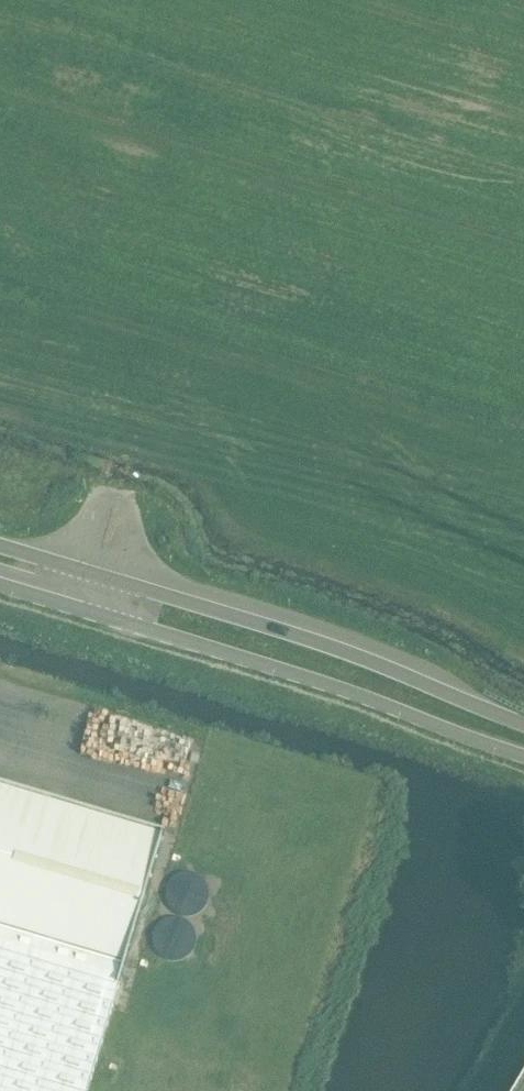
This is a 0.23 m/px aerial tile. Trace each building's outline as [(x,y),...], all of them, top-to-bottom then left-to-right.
[(116,988),(161,835),(116,822),(109,820),(86,813),(58,804),(1,787),(0,787),(0,954),(116,988)] [(117,989),(116,988),(0,954),(0,1090),(86,1090),(117,989)]
